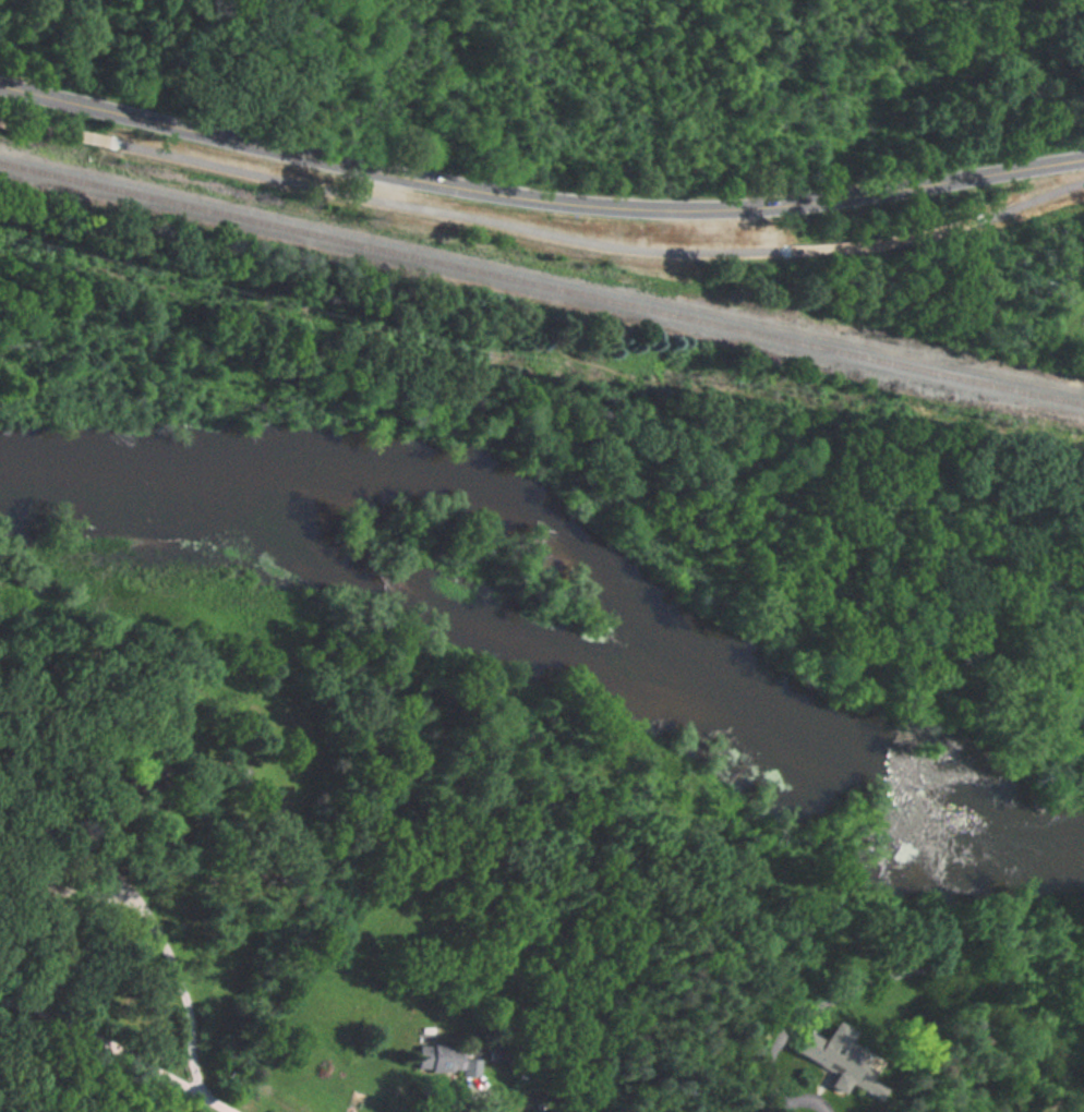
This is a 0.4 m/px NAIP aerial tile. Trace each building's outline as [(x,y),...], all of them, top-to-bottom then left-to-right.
[(807,1061),(856,1089),(866,1072),(851,1063),(858,1050),(845,1042),(851,1032),(830,1020),(807,1061)] [(478,1074),(478,1048),(419,1048),(419,1074),(478,1074)]
